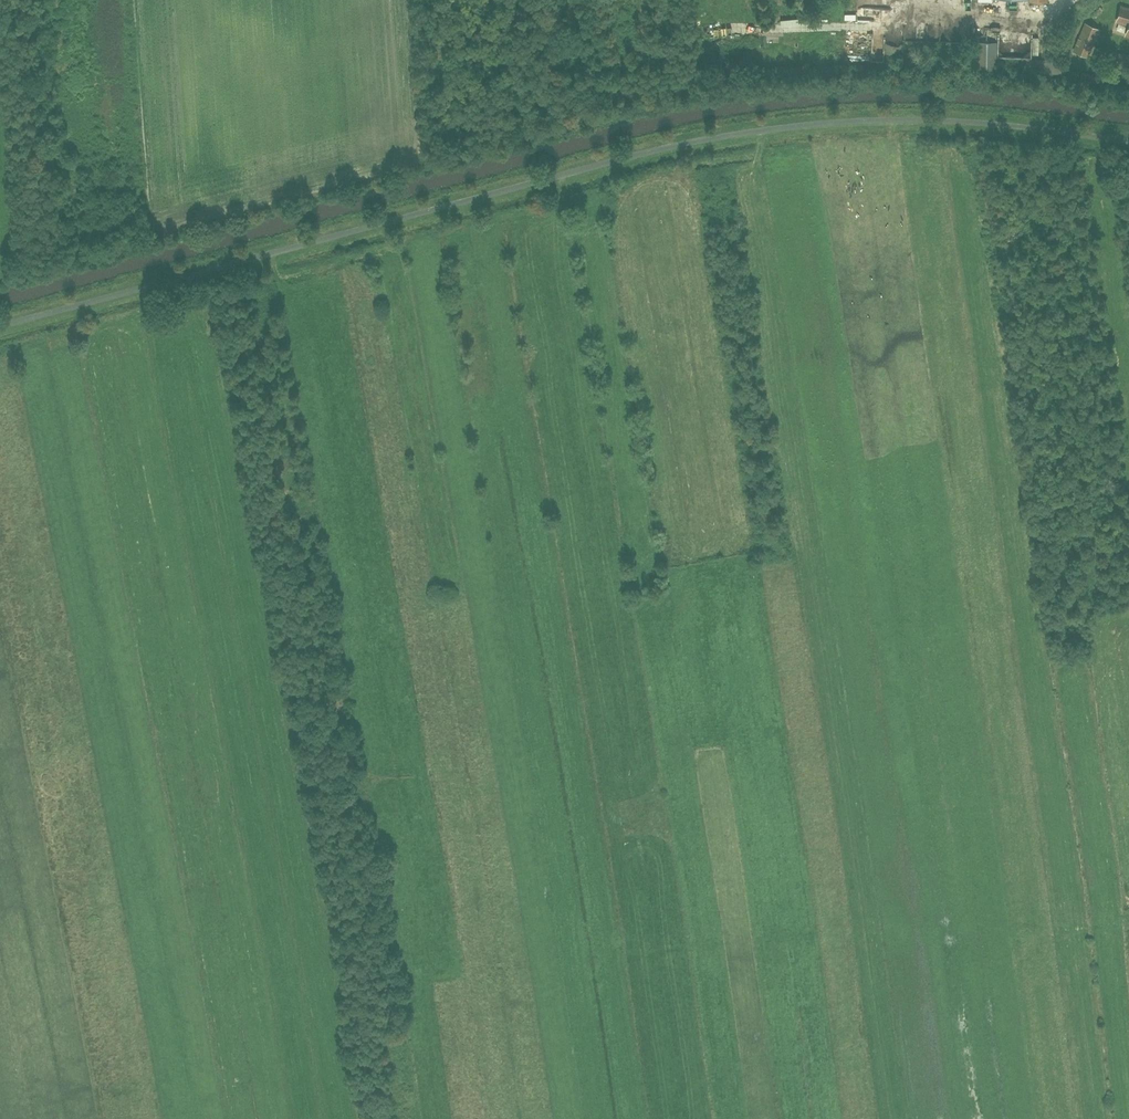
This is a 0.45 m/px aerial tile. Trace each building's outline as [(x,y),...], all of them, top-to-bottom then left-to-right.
[(1062,10),(1071,17),(1085,0),(1070,0),(1062,10)] [(861,1),(851,2),(852,19),(861,19),(861,1)] [(1122,7),(1117,21),(1128,25),(1128,9),(1122,7)] [(1100,29),(1085,23),(1073,51),(1088,58),(1100,29)] [(737,37),(745,37),(745,24),(717,24),(717,35),(737,35),(737,37)] [(896,46),(896,55),(904,55),(905,46),(896,46)]
